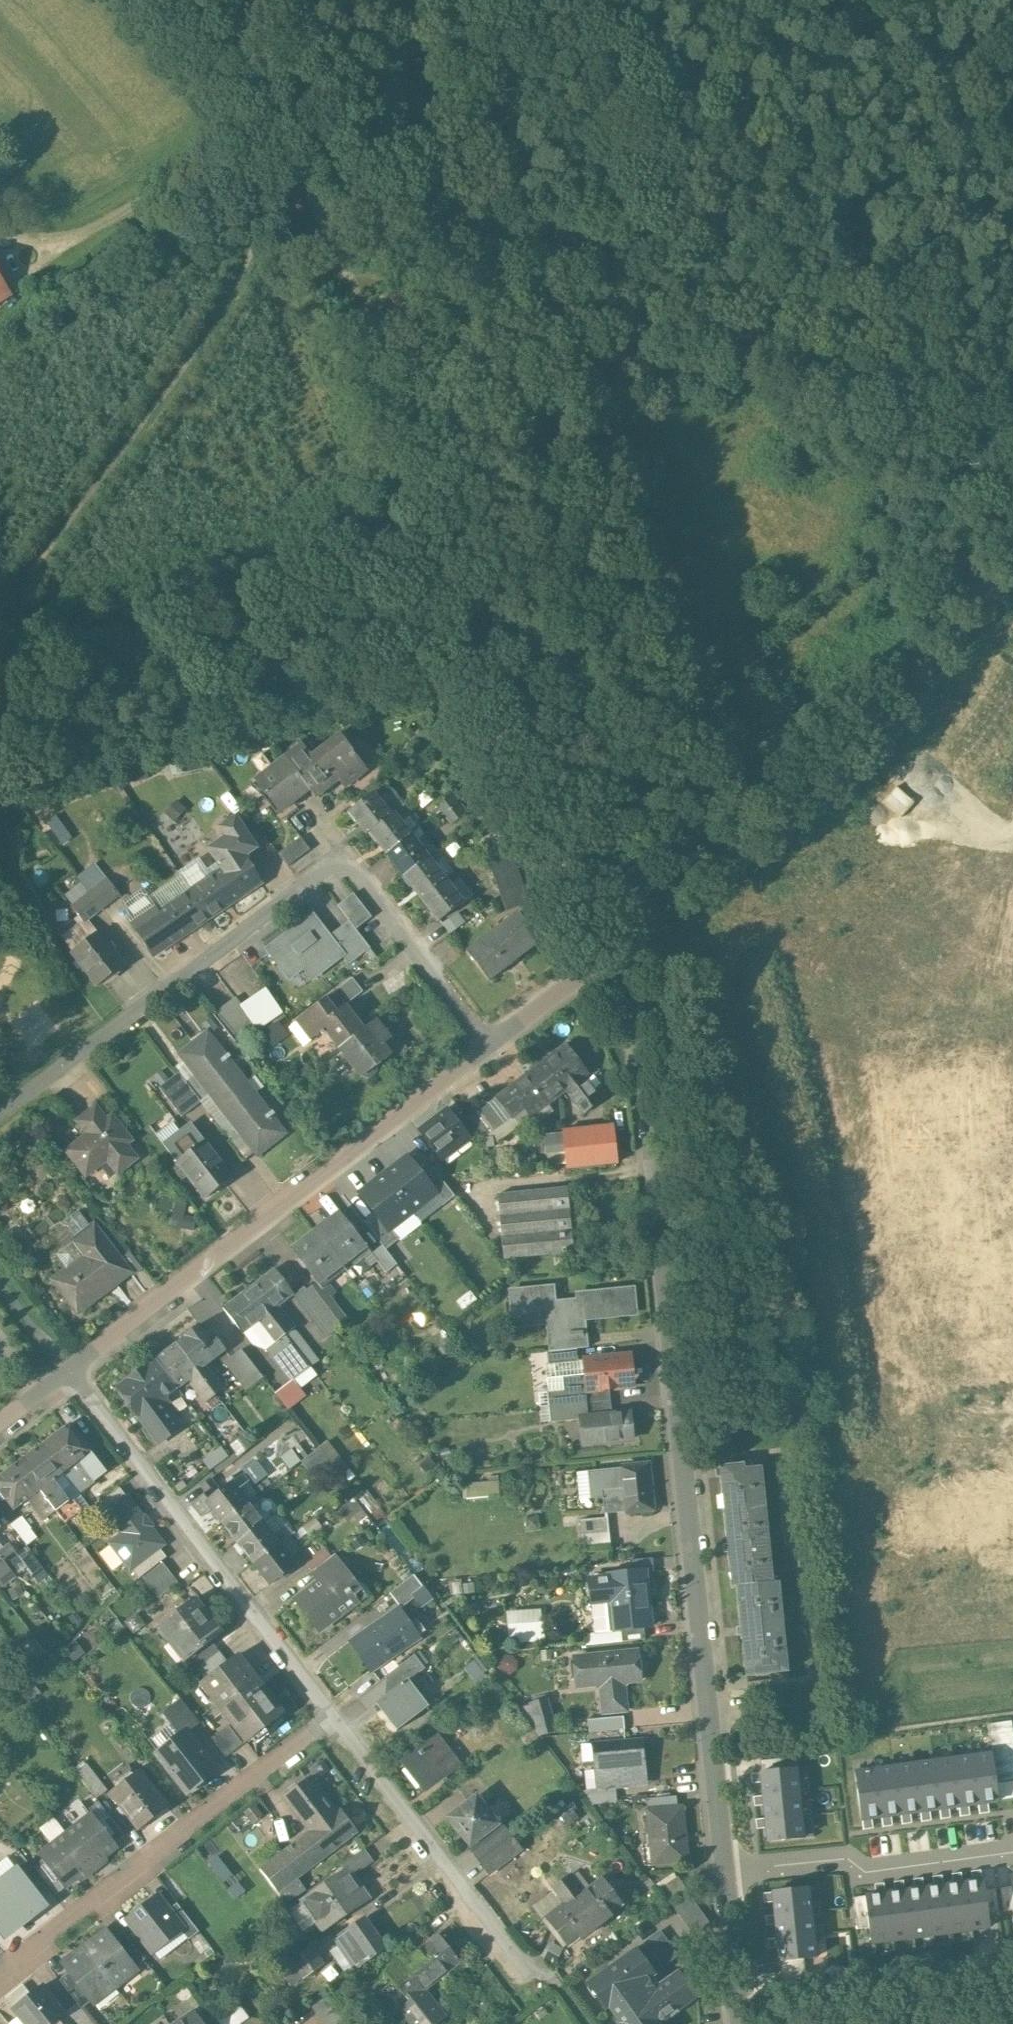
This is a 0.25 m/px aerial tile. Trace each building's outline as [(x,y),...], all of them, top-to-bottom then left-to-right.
[(319,753),(339,778),(345,786),(366,771),(340,736),(319,753)] [(339,778),(319,753),(311,759),(301,746),(285,758),(309,789),(315,796),(339,778)] [(309,789),(285,758),(258,779),(282,810),(309,789)] [(382,786),(373,793),(378,800),(388,793),(386,790),(382,786)] [(373,793),(350,810),(368,834),(371,831),(370,831),(390,816),(390,815),(378,800),(373,793)] [(457,805),(450,795),(437,805),(445,814),(457,805)] [(457,805),(445,814),(452,824),(465,814),(457,805)] [(403,806),(393,813),(399,820),(408,813),(403,806)] [(390,816),(370,831),(371,831),(388,853),(411,836),(399,820),(393,813),(390,815),(390,816)] [(255,847),(242,828),(230,836),(243,856),(244,855),(255,847)] [(420,828),(410,835),(411,836),(416,842),(425,835),(420,828)] [(234,861),(224,868),(191,890),(210,918),(243,896),(262,883),(243,856),(230,836),(221,842),(234,861)] [(411,836),(388,853),(405,875),(428,858),(416,842),(411,836)] [(301,837),(278,854),(288,867),(311,850),(301,837)] [(507,842),(487,850),(490,860),(511,853),(507,842)] [(437,850),(427,857),(428,858),(433,865),(442,857),(437,850)] [(490,860),(489,861),(493,871),(515,863),(511,853),(490,860)] [(428,858),(405,875),(422,898),(445,880),(433,865),(428,858)] [(515,863),(493,871),(497,881),(518,873),(515,863)] [(92,865),(77,877),(88,891),(104,879),(92,865)] [(454,872),(445,880),(450,887),(460,880),(454,872)] [(518,873),(497,881),(500,890),(522,882),(518,873)] [(120,896),(105,878),(88,891),(87,893),(101,911),(120,896)] [(445,880),(422,898),(439,920),(462,903),(450,887),(445,880)] [(522,882),(500,890),(504,900),(526,892),(522,882)] [(159,912),(157,913),(176,941),(210,918),(191,890),(159,912)] [(526,892),(504,900),(507,910),(529,902),(526,892)] [(87,893),(70,905),(85,924),(101,911),(87,893)] [(153,903),(129,920),(153,957),(176,941),(157,913),(159,912),(153,903)] [(518,912),(466,951),(489,981),(540,942),(518,912)] [(343,955),(313,915),(268,949),(290,977),(305,967),(313,978),(343,955)] [(121,963),(97,932),(71,952),(95,984),(121,963)] [(353,977),(335,991),(345,1004),(363,991),(353,977)] [(335,991),(301,1017),(315,1035),(325,1028),(321,1023),(345,1004),(335,991)] [(235,997),(214,1014),(237,1043),(258,1026),(235,997)] [(345,1004),(321,1023),(325,1028),(341,1049),(365,1030),(345,1004)] [(365,1030),(341,1049),(362,1076),(363,1076),(368,1078),(377,1071),(376,1065),(391,1054),(382,1042),(388,1038),(376,1022),(365,1030)] [(224,1057),(205,1033),(177,1055),(193,1075),(209,1096),(216,1105),(244,1083),(226,1060),(229,1058),(227,1055),(224,1057)] [(587,1073),(566,1046),(536,1069),(557,1096),(567,1089),(584,1112),(600,1100),(582,1077),(587,1073)] [(536,1069),(498,1098),(512,1117),(524,1107),(531,1116),(557,1096),(536,1069)] [(179,1072),(159,1088),(182,1117),(202,1102),(185,1081),(179,1072)] [(209,1096),(193,1075),(185,1081),(202,1102),(209,1096)] [(244,1083),(216,1105),(223,1113),(240,1134),(257,1155),(284,1134),(271,1117),(273,1114),(272,1112),(269,1114),(244,1083)] [(498,1098),(471,1118),(486,1137),(512,1117),(498,1098)] [(106,1121),(95,1107),(77,1121),(88,1135),(68,1150),(86,1174),(107,1159),(117,1172),(135,1159),(124,1145),(130,1141),(112,1117),(106,1121)] [(447,1110),(420,1130),(442,1159),(469,1139),(447,1110)] [(240,1134),(223,1113),(215,1119),(232,1140),(240,1134)] [(192,1124),(164,1145),(178,1162),(177,1163),(204,1198),(233,1177),(206,1141),(205,1141),(192,1124)] [(613,1125),(564,1130),(566,1152),(568,1169),(617,1163),(613,1125)] [(564,1130),(547,1132),(548,1136),(546,1136),(548,1154),(566,1152),(564,1130)] [(423,1176),(408,1157),(395,1167),(395,1168),(385,1176),(412,1211),(434,1195),(435,1194),(422,1178),(424,1177),(423,1176)] [(455,1196),(433,1168),(423,1176),(424,1177),(422,1178),(435,1194),(434,1195),(443,1206),(455,1196)] [(412,1211),(385,1176),(375,1184),(374,1183),(360,1193),(375,1212),(376,1214),(378,1213),(390,1228),(391,1228),(412,1211)] [(567,1187),(500,1194),(505,1260),(574,1252),(574,1251),(569,1202),(567,1187)] [(582,1251),(578,1201),(569,1202),(574,1251),(582,1251)] [(184,1213),(185,1202),(176,1202),(174,1224),(194,1225),(195,1214),(184,1213)] [(84,1257),(53,1281),(78,1313),(103,1293),(97,1285),(109,1276),(111,1279),(127,1267),(95,1225),(91,1228),(79,1212),(66,1222),(79,1237),(73,1242),(84,1257)] [(390,1228),(378,1213),(376,1214),(375,1212),(364,1221),(383,1245),(386,1250),(399,1239),(391,1228),(390,1228)] [(346,1218),(321,1237),(342,1264),(343,1266),(368,1246),(346,1218)] [(321,1237),(320,1236),(296,1254),(318,1282),(342,1264),(321,1237)] [(386,1250),(383,1245),(372,1254),(386,1273),(397,1264),(386,1250)] [(275,1269),(250,1289),(286,1336),(296,1328),(280,1306),(295,1294),(275,1269)] [(318,1282),(307,1291),(312,1297),(324,1289),(318,1282)] [(336,1293),(329,1284),(324,1289),(331,1298),(336,1293)] [(580,1299),(556,1301),(554,1285),(513,1290),(516,1323),(517,1323),(516,1317),(529,1316),(530,1321),(555,1319),(557,1335),(584,1333),(582,1311),(591,1310),(592,1314),(636,1309),(633,1286),(579,1292),(580,1299)] [(250,1289),(224,1309),(244,1334),(246,1333),(255,1344),(261,1339),(293,1381),(311,1368),(286,1336),(250,1289)] [(331,1298),(324,1289),(312,1297),(327,1317),(338,1308),(331,1298)] [(327,1317),(312,1297),(302,1305),(303,1305),(322,1332),(323,1332),(327,1338),(337,1330),(327,1317)] [(349,1321),(338,1308),(327,1317),(337,1330),(349,1321)] [(206,1320),(187,1335),(186,1337),(179,1342),(201,1371),(209,1365),(229,1350),(206,1320)] [(584,1333),(557,1335),(558,1350),(577,1349),(585,1348),(584,1333)] [(201,1371),(179,1342),(158,1359),(179,1387),(192,1377),(201,1371)] [(558,1350),(549,1351),(547,1351),(548,1365),(553,1365),(553,1363),(579,1361),(577,1349),(558,1350)] [(263,1378),(241,1350),(224,1364),(245,1391),(263,1378)] [(579,1361),(553,1363),(553,1365),(554,1365),(556,1377),(554,1377),(555,1377),(586,1374),(588,1391),(610,1388),(634,1386),(633,1382),(638,1376),(632,1371),(630,1355),(579,1361)] [(158,1359),(126,1383),(123,1393),(141,1416),(166,1397),(179,1387),(158,1359)] [(225,1387),(209,1365),(201,1371),(218,1393),(225,1387)] [(218,1393),(201,1371),(192,1377),(194,1383),(207,1401),(218,1393)] [(554,1377),(546,1378),(546,1380),(547,1380),(548,1391),(547,1392),(549,1407),(586,1403),(585,1391),(588,1391),(586,1374),(555,1377),(554,1377)] [(588,1391),(585,1391),(586,1403),(611,1401),(610,1388),(588,1391)] [(166,1397),(141,1416),(161,1442),(178,1429),(182,1425),(174,1414),(167,1405),(170,1403),(166,1397)] [(611,1401),(586,1403),(588,1417),(612,1414),(611,1401)] [(612,1414),(588,1417),(586,1403),(549,1407),(551,1422),(581,1419),(582,1428),(589,1428),(591,1443),(633,1439),(630,1413),(612,1414)] [(187,1404),(174,1414),(182,1425),(178,1429),(182,1433),(198,1421),(199,1420),(187,1404)] [(292,1412),(283,1420),(290,1428),(283,1434),(302,1458),(318,1445),(292,1412)] [(198,1421),(182,1433),(195,1451),(211,1439),(198,1421)] [(107,1469),(71,1424),(67,1427),(63,1426),(51,1435),(52,1439),(43,1445),(65,1472),(81,1460),(95,1478),(107,1469)] [(350,1470),(328,1441),(318,1448),(319,1449),(334,1468),(340,1477),(350,1470)] [(43,1445),(21,1463),(56,1508),(68,1499),(58,1486),(50,1484),(65,1472),(43,1445)] [(221,1445),(203,1457),(209,1466),(227,1455),(221,1445)] [(319,1449),(302,1461),(318,1481),(334,1468),(319,1449)] [(21,1463),(0,1478),(0,1489),(2,1492),(8,1501),(9,1500),(16,1510),(30,1499),(46,1520),(58,1510),(56,1508),(21,1463)] [(727,1527),(767,1524),(761,1466),(744,1468),(743,1463),(721,1465),(727,1527)] [(649,1464),(595,1469),(597,1490),(606,1489),(608,1511),(654,1506),(649,1464)] [(235,1479),(232,1481),(211,1496),(208,1492),(192,1504),(201,1516),(211,1509),(222,1522),(248,1502),(256,1496),(258,1494),(249,1482),(251,1480),(243,1470),(233,1477),(235,1479)] [(498,1480),(466,1483),(467,1498),(499,1496),(498,1480)] [(381,1509),(368,1492),(359,1498),(372,1516),(381,1509)] [(165,1541),(128,1494),(109,1509),(124,1530),(112,1540),(123,1555),(132,1567),(165,1541)] [(248,1502),(222,1522),(238,1543),(264,1523),(252,1507),(260,1501),(256,1496),(248,1502)] [(334,1504),(313,1519),(321,1530),(334,1521),(335,1521),(332,1517),(340,1512),(334,1504)] [(38,1535),(23,1515),(13,1522),(29,1542),(38,1535)] [(607,1517),(580,1520),(582,1534),(609,1531),(607,1517)] [(264,1523),(238,1543),(253,1564),(280,1543),(280,1544),(295,1533),(295,1532),(292,1534),(286,1525),(273,1535),(264,1523)] [(767,1524),(727,1527),(733,1586),(738,1585),(772,1581),(767,1524)] [(610,1546),(609,1531),(582,1534),(583,1549),(610,1546)] [(0,1550),(0,1553),(7,1563),(20,1553),(20,1552),(12,1541),(0,1550)] [(280,1544),(280,1543),(253,1564),(270,1585),(296,1564),(280,1544)] [(29,1544),(20,1552),(20,1553),(34,1572),(45,1564),(29,1544)] [(324,1547),(305,1562),(312,1571),(331,1557),(324,1547)] [(334,1555),(312,1572),(319,1580),(340,1564),(334,1555)] [(653,1558),(624,1561),(625,1571),(647,1569),(654,1568),(653,1558)] [(162,1564),(142,1581),(156,1599),(177,1582),(162,1564)] [(319,1580),(296,1598),(319,1629),(358,1600),(349,1589),(355,1584),(340,1564),(319,1580)] [(625,1571),(612,1572),(612,1576),(591,1578),(594,1603),(615,1601),(617,1629),(621,1628),(644,1626),(653,1625),(647,1569),(625,1571)] [(416,1594),(424,1604),(434,1596),(415,1570),(390,1589),(401,1604),(416,1594)] [(772,1581),(738,1585),(746,1675),(788,1671),(779,1581),(772,1581)] [(198,1598),(161,1625),(187,1660),(194,1655),(213,1641),(224,1633),(198,1598)] [(508,1607),(509,1638),(544,1637),(543,1606),(508,1607)] [(385,1621),(370,1630),(369,1629),(354,1639),(372,1666),(413,1640),(405,1628),(410,1625),(400,1609),(384,1619),(385,1621)] [(644,1626),(621,1628),(622,1641),(645,1638),(644,1626)] [(213,1641),(194,1655),(202,1667),(222,1652),(213,1641)] [(222,1652),(202,1667),(210,1678),(230,1663),(222,1652)] [(637,1652),(575,1658),(577,1676),(599,1674),(603,1712),(627,1710),(623,1673),(639,1671),(637,1652)] [(284,1714),(241,1655),(230,1663),(210,1678),(206,1681),(249,1740),(284,1714)] [(425,1669),(415,1655),(386,1676),(396,1689),(408,1679),(409,1681),(425,1669)] [(409,1681),(408,1679),(396,1689),(377,1704),(397,1730),(429,1706),(409,1681)] [(549,1699),(532,1703),(540,1736),(557,1731),(549,1699)] [(199,1722),(182,1700),(164,1714),(180,1735),(187,1730),(187,1731),(199,1722)] [(624,1716),(599,1718),(601,1731),(625,1729),(624,1716)] [(1012,1732),(1012,1727),(1011,1721),(988,1724),(989,1735),(1012,1732)] [(242,1744),(227,1725),(211,1737),(226,1757),(242,1744)] [(180,1735),(157,1753),(188,1792),(195,1787),(199,1788),(206,1783),(206,1778),(217,1770),(187,1731),(187,1730),(180,1735)] [(989,1735),(991,1747),(1012,1744),(1012,1732),(989,1735)] [(462,1765),(436,1733),(399,1762),(425,1795),(462,1765)] [(642,1740),(582,1745),(583,1761),(584,1761),(584,1766),(595,1765),(596,1772),(598,1789),(598,1790),(615,1788),(630,1787),(629,1777),(646,1775),(642,1740)] [(991,1747),(992,1754),(993,1759),(1012,1756),(1012,1744),(991,1747)] [(972,1756),(979,1804),(987,1803),(998,1801),(996,1782),(994,1771),(993,1759),(992,1754),(972,1756)] [(968,1805),(979,1804),(972,1756),(953,1759),(959,1807),(968,1805)] [(994,1771),(1012,1768),(1012,1756),(993,1759),(994,1771)] [(762,1772),(784,1769),(783,1758),(761,1760),(762,1766),(762,1772)] [(575,1767),(573,1759),(564,1761),(566,1769),(577,1784),(586,1778),(577,1765),(575,1767)] [(934,1761),(940,1809),(948,1808),(959,1807),(953,1759),(934,1761)] [(89,1760),(75,1771),(94,1795),(108,1784),(89,1760)] [(934,1761),(914,1764),(920,1812),(929,1811),(940,1809),(934,1761)] [(895,1766),(901,1814),(909,1813),(920,1812),(914,1764),(895,1766)] [(895,1766),(876,1769),(882,1817),(891,1816),(901,1814),(895,1766)] [(762,1796),(800,1792),(797,1768),(784,1769),(762,1772),(760,1772),(761,1781),(762,1796)] [(994,1771),(996,1782),(1012,1780),(1012,1768),(994,1771)] [(168,1806),(140,1769),(111,1791),(140,1828),(168,1806)] [(882,1817),(876,1769),(855,1772),(862,1819),(871,1818),(882,1817)] [(308,1831),(335,1809),(310,1777),(283,1798),(308,1831)] [(598,1790),(598,1789),(581,1791),(592,1804),(617,1802),(615,1788),(598,1790)] [(763,1804),(765,1819),(802,1815),(800,1792),(762,1796),(763,1804)] [(498,1824),(477,1796),(449,1817),(452,1820),(450,1822),(457,1831),(459,1830),(471,1845),(498,1824)] [(677,1797),(646,1800),(647,1812),(652,1811),(677,1810),(677,1797)] [(335,1809),(308,1831),(259,1868),(284,1900),(303,1885),(298,1879),(359,1832),(339,1807),(335,1809)] [(677,1810),(652,1811),(654,1847),(661,1847),(662,1863),(688,1861),(685,1809),(677,1810)] [(90,1812),(75,1824),(77,1826),(66,1835),(89,1866),(116,1846),(113,1842),(98,1822),(90,1812)] [(124,1834),(109,1814),(98,1822),(113,1842),(124,1834)] [(802,1815),(765,1819),(766,1828),(767,1842),(805,1838),(802,1815)] [(498,1824),(471,1845),(482,1860),(510,1838),(499,1824),(498,1824)] [(89,1866),(66,1835),(55,1843),(53,1841),(37,1854),(44,1864),(59,1884),(62,1887),(89,1866)] [(510,1838),(482,1860),(492,1872),(520,1851),(510,1838)] [(364,1849),(341,1865),(345,1870),(348,1868),(353,1876),(373,1862),(364,1849)] [(223,1851),(210,1858),(232,1896),(245,1889),(223,1851)] [(59,1884),(44,1864),(34,1872),(49,1892),(59,1884)] [(345,1870),(301,1899),(318,1924),(335,1912),(340,1919),(357,1907),(352,1901),(365,1892),(353,1876),(348,1868),(345,1870)] [(0,1883),(0,1929),(6,1937),(46,1905),(18,1869),(0,1883)] [(662,1881),(679,1899),(691,1888),(673,1870),(662,1881)] [(563,1884),(596,1928),(612,1915),(609,1912),(621,1903),(603,1879),(595,1885),(594,1883),(588,1888),(589,1890),(585,1893),(572,1877),(563,1884)] [(963,1883),(970,1930),(990,1927),(988,1913),(985,1890),(983,1880),(975,1881),(963,1883)] [(955,1884),(944,1886),(950,1933),(970,1930),(963,1883),(955,1884)] [(596,1928),(563,1884),(554,1891),(567,1907),(563,1910),(561,1908),(555,1913),(556,1915),(548,1921),(567,1945),(579,1935),(582,1939),(596,1928)] [(925,1888),(931,1935),(950,1933),(944,1886),(936,1887),(925,1888)] [(1012,1887),(1006,1888),(1001,1888),(1004,1911),(1012,1910),(1012,1894),(1012,1887)] [(773,1901),(774,1915),(812,1912),(810,1888),(772,1892),(773,1901)] [(916,1889),(905,1891),(912,1938),(931,1935),(925,1888),(916,1889)] [(985,1890),(988,1913),(999,1912),(996,1889),(990,1889),(985,1890)] [(886,1893),(892,1940),(912,1938),(905,1891),(898,1892),(886,1893)] [(872,1943),(892,1940),(886,1893),(877,1894),(866,1896),(870,1928),(872,1943)] [(713,1927),(689,1895),(673,1906),(697,1939),(713,1927)] [(859,1930),(870,1928),(866,1896),(854,1897),(859,1930)] [(157,1897),(129,1919),(153,1950),(180,1929),(181,1928),(168,1911),(157,1897)] [(199,1932),(177,1903),(168,1911),(181,1928),(180,1929),(188,1940),(199,1932)] [(777,1938),(814,1934),(812,1912),(774,1915),(775,1924),(777,1938)] [(365,1919),(336,1939),(356,1967),(384,1947),(365,1919)] [(678,1956),(660,1930),(644,1942),(662,1967),(678,1956)] [(112,1939),(106,1931),(85,1948),(115,1986),(136,1969),(135,1968),(112,1939)] [(145,1959),(123,1931),(112,1939),(135,1968),(145,1959)] [(385,1999),(449,1949),(438,1934),(388,1973),(394,1981),(380,1992),(385,1999)] [(814,1934),(777,1938),(777,1946),(779,1961),(781,1961),(804,1959),(816,1958),(814,1934)] [(310,1946),(291,1960),(303,1977),(323,1964),(310,1946)] [(115,1986),(85,1948),(64,1964),(70,1972),(92,2001),(94,2002),(115,1986)] [(636,1948),(590,1981),(599,1994),(597,1996),(606,2009),(609,2008),(620,2023),(661,2023),(660,2023),(670,2017),(671,2018),(679,2012),(679,2011),(693,2000),(691,1997),(692,1996),(685,1986),(688,1984),(679,1971),(654,1988),(648,1980),(655,1975),(636,1948)] [(385,1999),(396,2013),(401,2009),(412,2023),(434,2023),(444,2016),(424,1990),(460,1963),(449,1949),(385,1999)] [(782,1973),(805,1970),(804,1959),(781,1961),(782,1967),(782,1973)] [(806,1982),(805,1970),(782,1973),(783,1979),(784,1984),(806,1982)] [(92,2001),(70,1972),(60,1980),(78,2003),(82,2008),(92,2001)] [(14,2009),(19,2016),(26,2023),(50,2023),(51,2023),(65,2012),(44,1986),(14,2009)] [(311,2006),(324,2023),(362,2023),(336,1988),(311,2006)] [(236,1998),(213,2014),(220,2023),(241,2023),(250,2018),(236,1998)] [(78,2003),(65,2013),(76,2023),(94,2023),(82,2008),(78,2003)] [(65,2012),(51,2023),(52,2023),(76,2023),(65,2013),(65,2012)] [(178,2023),(202,2023),(194,2013),(178,2023)] [(19,2016),(9,2023),(26,2023),(19,2016)]
